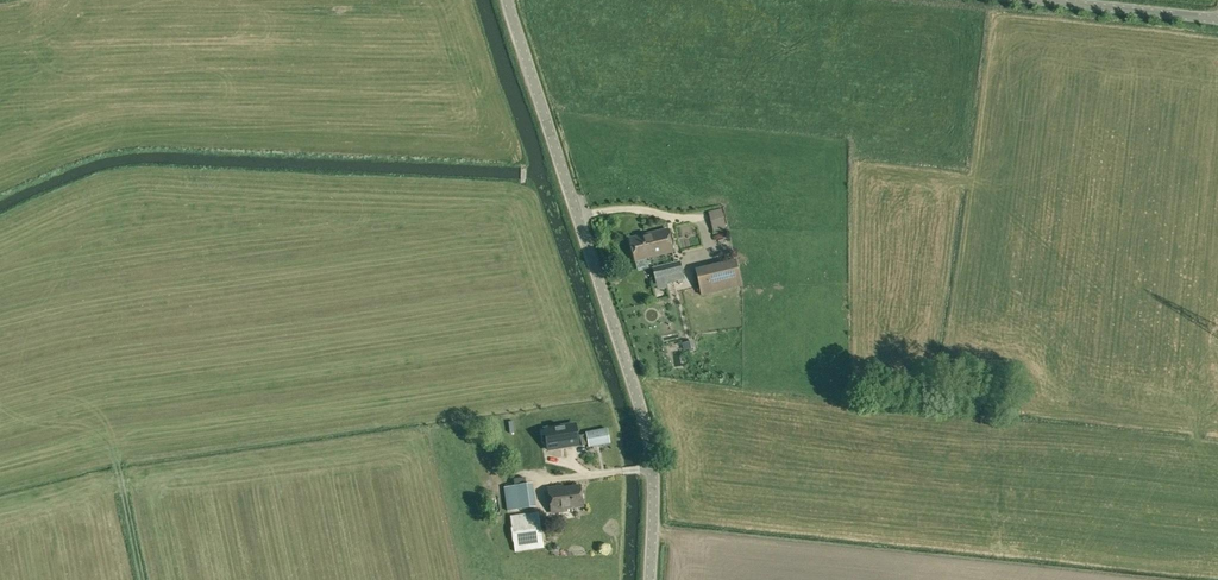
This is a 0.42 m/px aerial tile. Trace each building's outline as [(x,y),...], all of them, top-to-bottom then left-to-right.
[(713,232),(726,229),(721,209),(709,212),(713,232)] [(668,228),(628,238),(634,262),(674,253),(668,228)] [(683,234),(675,237),(678,245),(686,243),(683,234)] [(742,286),(736,260),(695,269),(701,296),(742,286)] [(656,287),(665,285),(684,280),(680,261),(652,268),(656,287)] [(685,350),(694,348),(692,341),(683,343),(685,350)] [(695,348),(688,351),(690,357),(697,354),(695,348)] [(574,424),(544,429),(548,450),(577,445),(574,424)] [(578,445),(607,441),(606,427),(577,430),(578,445)] [(531,484),(503,487),(507,511),(534,507),(531,484)] [(563,488),(562,486),(547,488),(551,513),(567,510),(566,508),(582,506),(579,485),(563,488)] [(538,512),(509,516),(515,552),(543,548),(538,512)]
